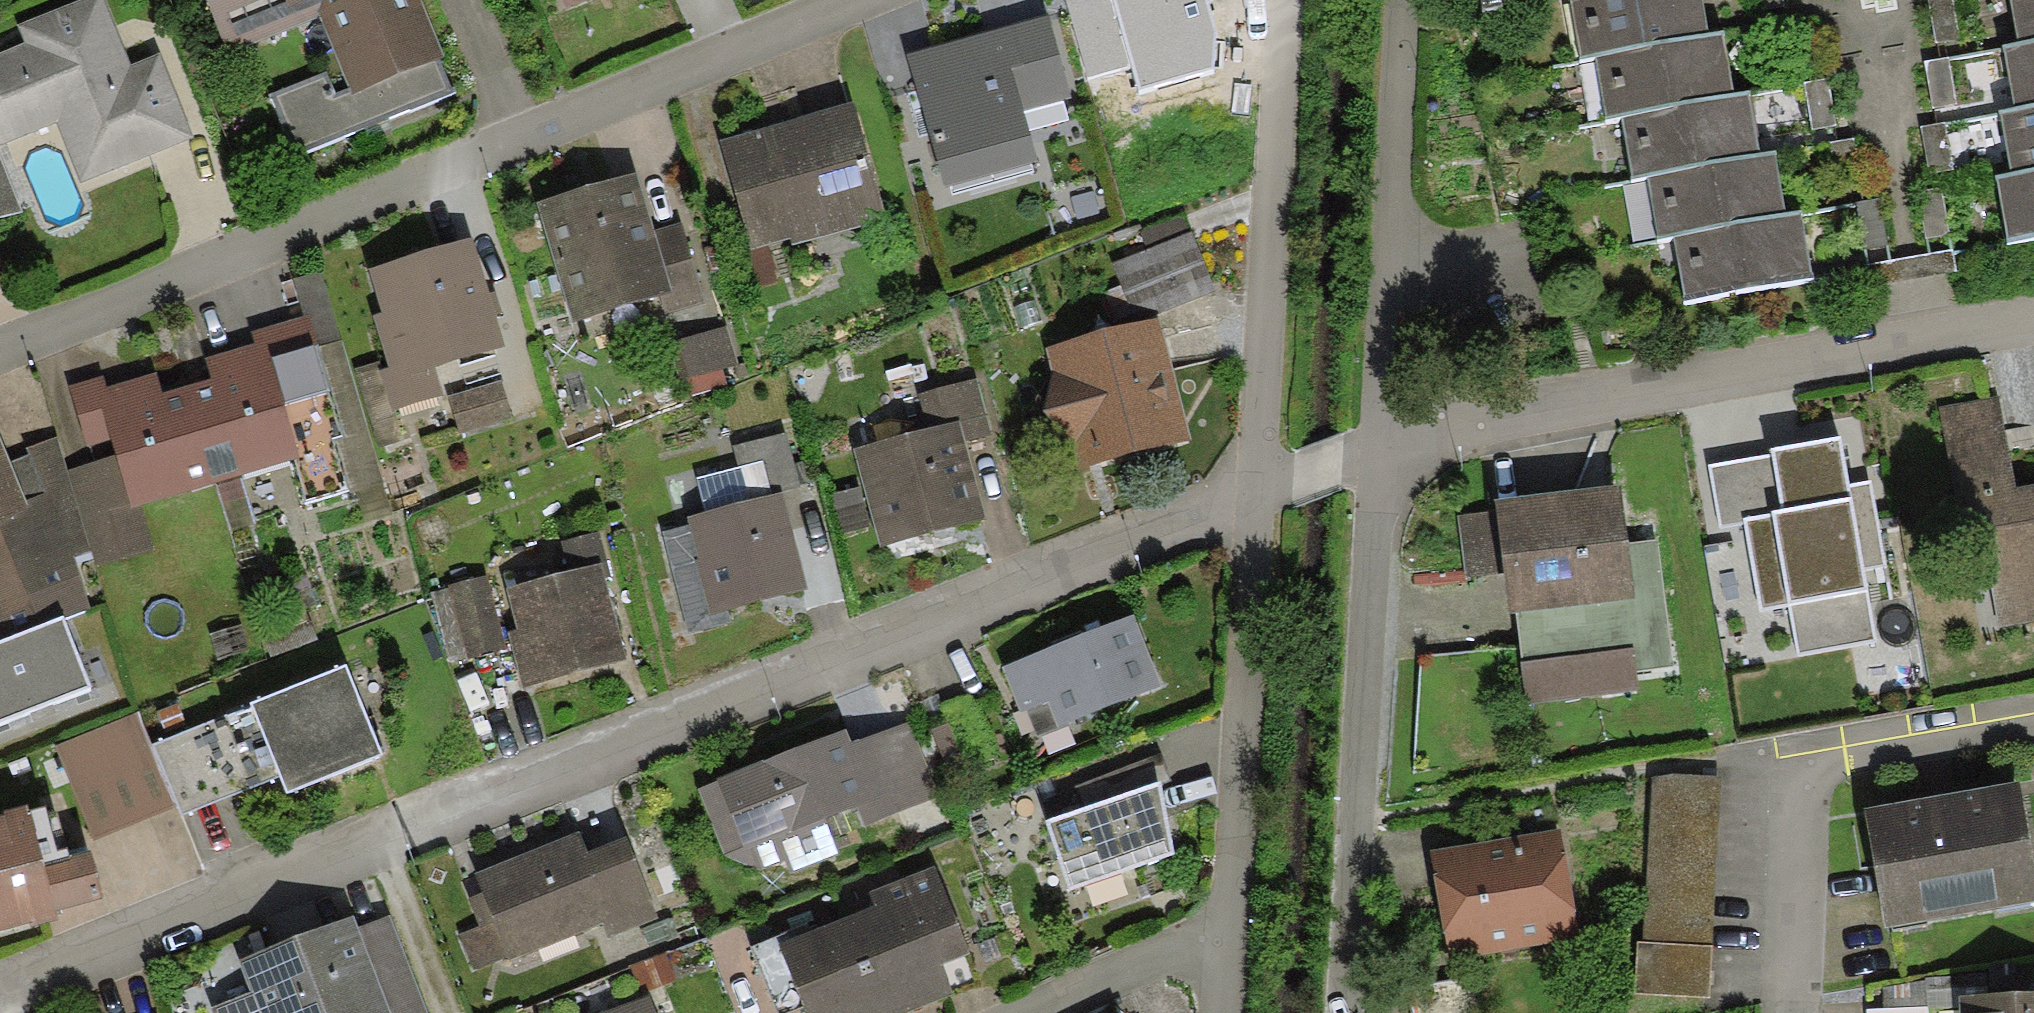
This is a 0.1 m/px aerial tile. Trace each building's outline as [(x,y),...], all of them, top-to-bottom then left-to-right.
[(0,56),(0,148),(56,125),(79,184),(193,139),(160,56),(131,68),(104,0),(90,0),(17,29),(24,46),(0,56)] [(227,55),(319,18),(348,90),(334,96),(325,74),(269,96),(293,157),(454,93),(418,0),(205,0),(227,55)] [(565,9),(587,0),(562,0),(565,9)] [(1111,0),(1062,0),(1086,78),(1130,65),(1111,0)] [(1137,90),(1223,65),(1204,0),(1111,0),(1130,65),(1137,90)] [(1579,65),(1596,62),(1710,41),(1702,0),(1568,0),(1579,65)] [(1762,12),(1785,7),(1784,0),(1760,0),(1762,12)] [(1937,44),(1960,40),(1952,0),(1928,0),(1937,44)] [(2018,48),(2033,45),(2033,0),(2009,0),(2018,48)] [(1050,16),(999,30),(1022,113),(1073,99),(1050,16)] [(999,30),(907,56),(944,187),(1036,162),(1022,113),(999,30)] [(1596,62),(1607,122),(1619,120),(1736,98),(1724,38),(1710,41),(1596,62)] [(2015,116),(2033,112),(2033,45),(2018,48),(2003,51),(2015,116)] [(1946,59),(1924,64),(1933,109),(1956,105),(1946,59)] [(1827,81),(1804,86),(1813,131),(1836,126),(1827,81)] [(1646,181),(1762,160),(1750,96),(1736,98),(1619,120),(1631,184),(1646,181)] [(887,222),(855,108),(721,145),(750,253),(790,242),(792,248),(887,222)] [(2011,180),(2033,176),(2033,112),(2015,116),(2000,118),(2011,180)] [(1944,126),(1920,129),(1928,176),(1951,172),(1944,126)] [(1853,142),(1830,146),(1839,192),(1862,187),(1853,142)] [(20,215),(0,159),(0,220),(20,215)] [(1672,239),(1785,220),(1775,159),(1762,160),(1646,181),(1656,242),(1672,239)] [(2011,180),(1996,182),(2006,244),(2033,240),(2033,176),(2011,180)] [(654,233),(638,177),(536,207),(572,327),(661,300),(674,297),(654,233)] [(1940,190),(1917,194),(1926,240),(1949,235),(1940,190)] [(1878,200),(1855,204),(1865,250),(1888,245),(1878,200)] [(1147,251),(1190,235),(1183,216),(1140,233),(1147,251)] [(1785,220),(1672,239),(1684,307),(1813,282),(1802,218),(1785,220)] [(682,225),(654,233),(674,297),(661,300),(666,316),(706,304),(682,225)] [(1147,251),(1114,265),(1137,323),(1213,293),(1190,235),(1147,251)] [(472,241),(369,273),(382,317),(372,320),(388,370),(379,373),(392,414),(443,399),(435,372),(505,350),(472,241)] [(296,292),(305,320),(309,319),(317,349),(342,342),(325,283),(296,292)] [(211,383),(188,390),(215,485),(295,462),(307,503),(350,490),(335,438),(342,436),(317,349),(309,319),(305,320),(251,335),(255,347),(205,361),(211,383)] [(1191,445),(1160,322),(1046,352),(1054,384),(1045,386),(1037,401),(1042,429),(1059,441),(1067,439),(1076,474),(1191,445)] [(737,367),(725,329),(669,345),(680,384),(685,383),(689,396),(727,385),(723,371),(737,367)] [(389,513),(342,342),(317,349),(342,436),(335,438),(350,490),(356,488),(365,521),(389,513)] [(215,485),(188,390),(162,397),(156,375),(107,390),(103,378),(69,388),(92,465),(116,458),(132,511),(142,508),(215,485)] [(920,396),(929,432),(960,424),(965,443),(993,436),(978,381),(920,396)] [(460,435),(512,420),(501,382),(449,398),(460,435)] [(2033,624),(2033,490),(2016,493),(2001,398),(1919,412),(1940,544),(1981,538),(1996,630),(2033,624)] [(929,432),(854,451),(880,550),(985,523),(965,443),(960,424),(929,432)] [(786,436),(734,449),(739,469),(696,480),(705,516),(783,496),(800,492),(786,436)] [(26,450),(29,456),(45,494),(25,502),(72,617),(90,609),(74,559),(91,554),(67,472),(57,439),(26,450)] [(1840,442),(1771,453),(1772,458),(1781,515),(1744,521),(1745,526),(1760,612),(1788,607),(1797,657),(1875,644),(1863,571),(1885,567),(1870,485),(1848,489),(1840,442)] [(62,622),(72,617),(25,502),(45,494),(29,456),(9,464),(0,443),(0,647),(62,622)] [(92,465),(67,472),(91,554),(95,567),(154,550),(142,508),(132,511),(116,458),(92,465)] [(1781,515),(1772,458),(1708,469),(1719,530),(1745,526),(1744,521),(1781,515)] [(1618,491),(1494,505),(1496,512),(1456,516),(1466,580),(1502,575),(1508,648),(1520,648),(1525,668),(1634,652),(1636,676),(1673,672),(1656,546),(1629,548),(1618,491)] [(808,592),(783,496),(705,516),(689,520),(690,527),(661,535),(687,635),(730,624),(727,613),(808,592)] [(562,545),(570,576),(600,568),(608,566),(600,535),(562,545)] [(570,576),(506,592),(518,637),(511,639),(524,690),(625,663),(600,568),(570,576)] [(469,662),(508,651),(487,579),(448,590),(469,662)] [(1136,613),(996,669),(1017,722),(1043,712),(1053,739),(1168,693),(1136,613)] [(62,622),(0,647),(0,727),(51,707),(90,691),(62,622)] [(286,798),(383,761),(347,671),(251,709),(252,712),(234,719),(226,722),(251,785),(256,783),(277,775),(286,798)] [(139,714),(52,747),(89,843),(177,810),(152,747),(139,714)] [(232,715),(152,747),(177,810),(180,819),(259,789),(256,783),(251,785),(226,722),(234,719),(232,715)] [(908,725),(850,748),(872,804),(858,810),(865,826),(937,797),(908,725)] [(843,733),(696,793),(723,860),(762,872),(784,863),(790,876),(838,856),(825,823),(858,810),(872,804),(850,748),(843,733)] [(1712,947),(1721,779),(1670,776),(1651,779),(1642,944),(1712,947)] [(1069,894),(1176,863),(1160,787),(1044,825),(1069,894)] [(2033,909),(2033,857),(2022,789),(1864,816),(1885,935),(2033,909)] [(0,813),(0,936),(56,920),(54,912),(101,900),(87,851),(62,858),(43,863),(28,806),(0,813)] [(1562,832),(1429,855),(1448,961),(1581,937),(1562,832)] [(587,859),(579,838),(475,876),(482,895),(469,900),(480,929),(458,937),(471,972),(506,959),(507,962),(604,927),(611,924),(587,859)] [(628,843),(587,859),(611,924),(604,927),(608,938),(657,920),(628,843)] [(849,920),(887,1012),(916,1012),(952,998),(941,971),(971,959),(935,871),(869,897),(875,910),(849,920)] [(356,930),(388,1012),(427,1012),(390,918),(356,930)] [(353,920),(237,963),(250,996),(210,1010),(211,1012),(388,1012),(356,930),(353,920)] [(849,920),(778,949),(804,1012),(887,1012),(849,920)] [(1709,1000),(1712,947),(1642,944),(1638,944),(1635,996),(1709,1000)] [(614,1012),(655,1012),(649,999),(614,1012)] [(1960,1012),(2033,1012),(2033,1000),(1959,1003),(1960,1012)]
